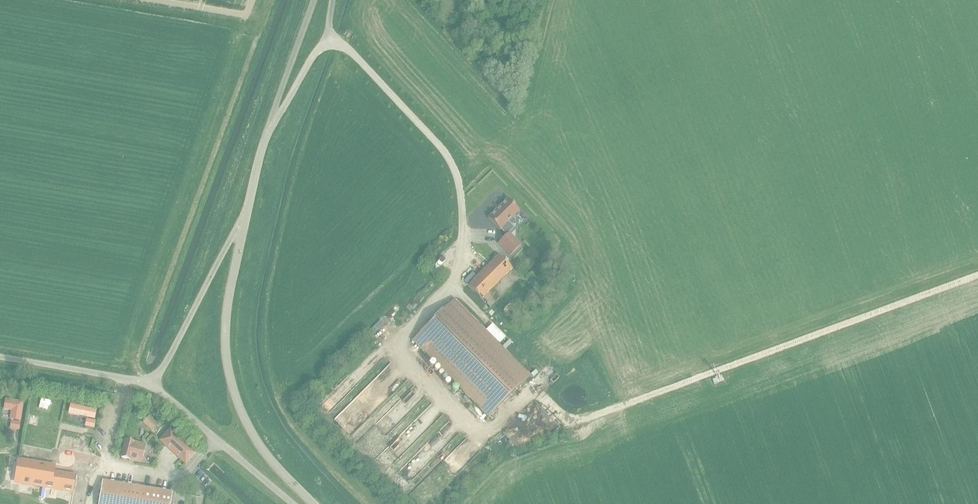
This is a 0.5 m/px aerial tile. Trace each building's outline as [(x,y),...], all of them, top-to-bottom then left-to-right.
[(519,211),(507,198),(488,218),(500,230),(500,229),(506,235),(498,243),(510,255),(521,245),(509,233),(514,227),(508,221),(519,211)] [(517,278),(497,256),(466,286),(487,307),(517,278)] [(526,266),(533,274),(540,267),(532,260),(526,266)] [(485,331),(453,300),(413,340),(489,416),(529,376),(498,344),(505,337),(492,324),(485,331)] [(508,340),(502,346),(505,349),(511,343),(508,340)] [(354,428),(389,392),(386,389),(399,375),(388,364),(339,413),(354,428)] [(44,402),(52,404),(55,394),(47,392),(44,402)] [(23,402),(5,399),(4,409),(12,410),(10,419),(20,420),(23,402)] [(97,409),(70,404),(68,413),(95,419),(97,409)] [(148,416),(142,422),(152,431),(157,425),(148,416)] [(87,418),(86,425),(94,427),(96,420),(87,418)] [(12,420),(10,428),(19,429),(20,421),(12,420)] [(160,441),(186,464),(195,453),(170,430),(160,441)] [(126,439),(121,457),(141,462),(145,444),(126,439)] [(404,465),(413,472),(420,464),(411,457),(404,465)] [(87,478),(30,469),(27,485),(84,496),(87,478)] [(97,503),(169,503),(171,492),(101,481),(97,503)] [(89,503),(97,503),(99,489),(91,488),(89,503)]
